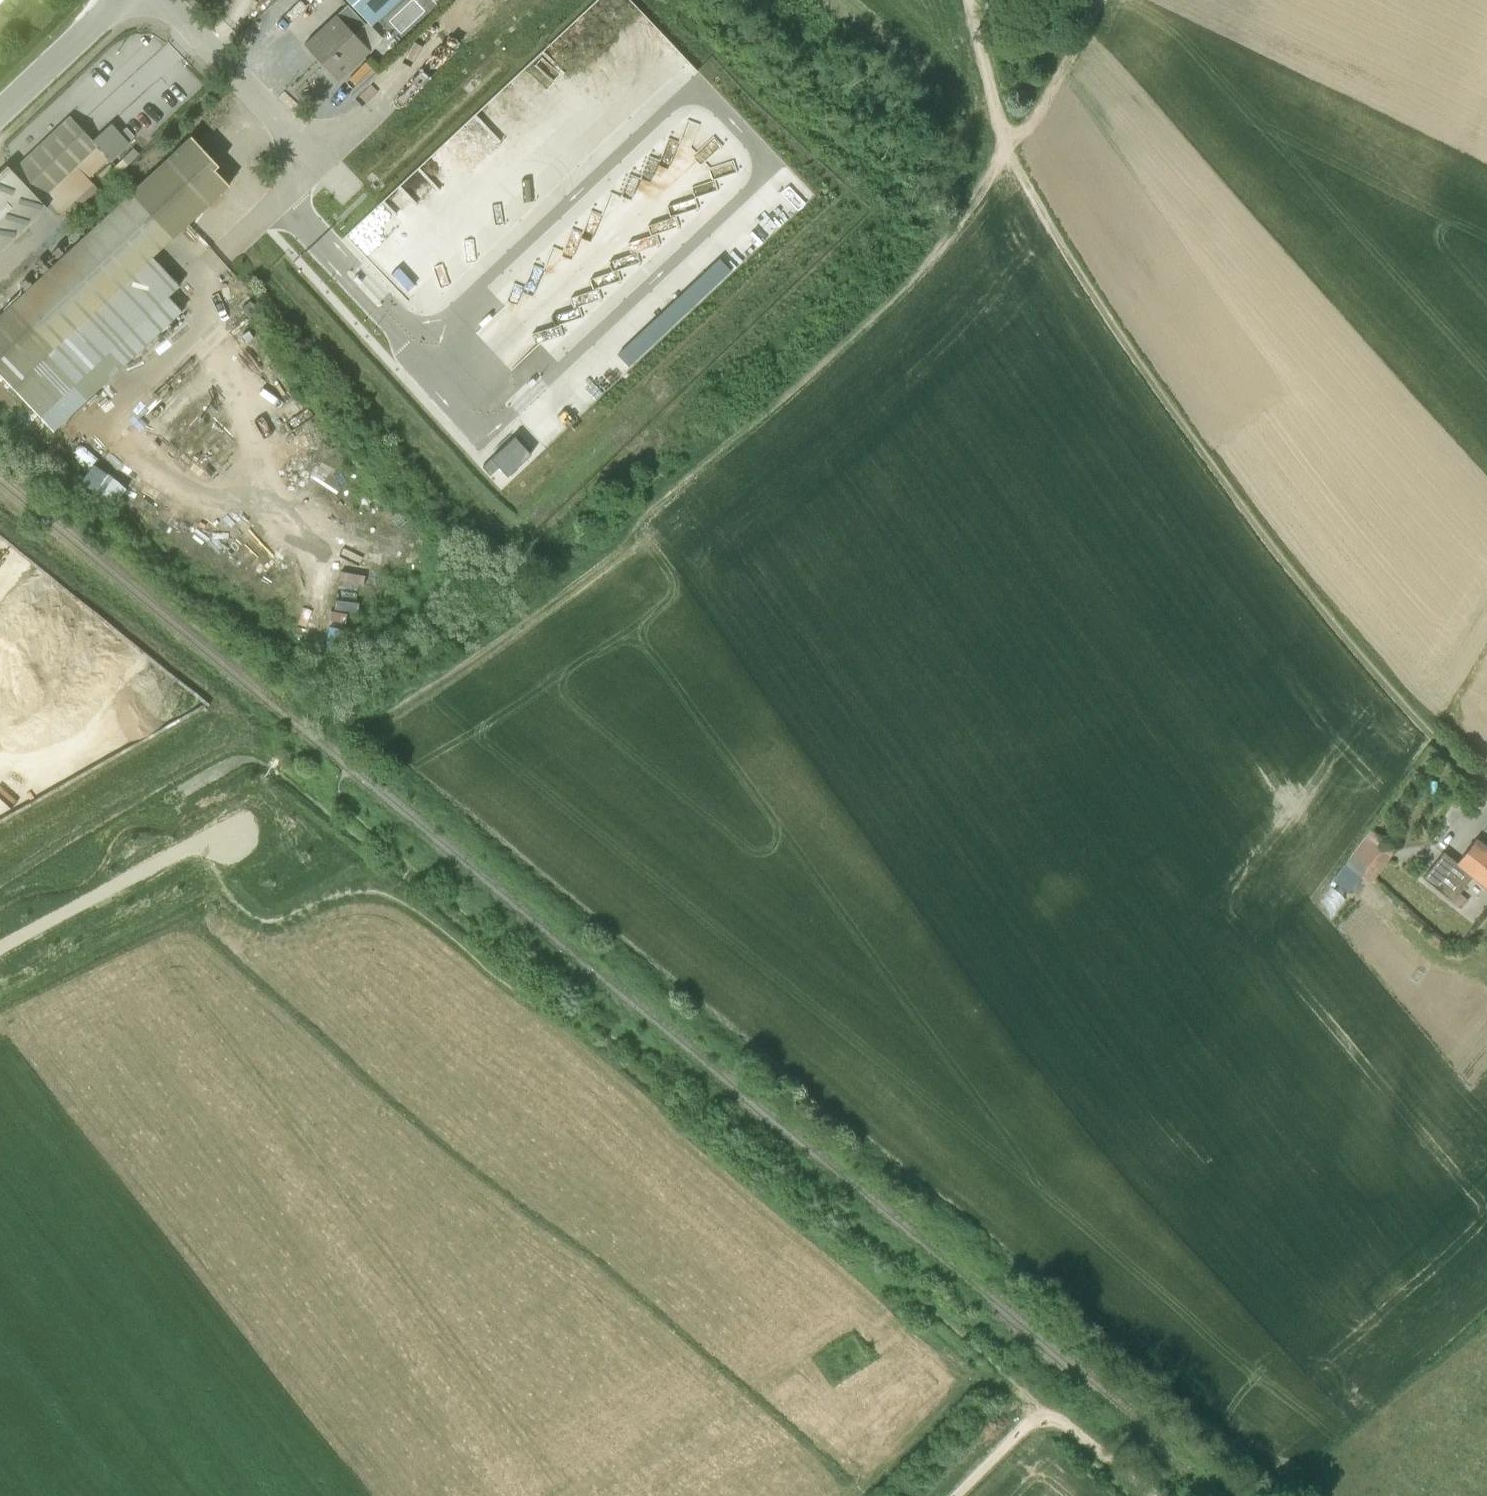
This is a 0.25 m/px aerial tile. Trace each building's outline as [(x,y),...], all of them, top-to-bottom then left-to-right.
[(398,0),(347,0),(348,1),(371,25),(398,0)] [(365,23),(347,3),(346,3),(303,43),(337,80),(382,38),(367,21),(365,23)] [(444,106),(445,145),(475,144),(474,117),(464,117),(464,105),(444,106)] [(46,207),(60,219),(97,188),(89,178),(134,135),(125,125),(119,131),(110,122),(92,138),(69,114),(11,168),(6,164),(0,170),(0,250),(46,207)] [(228,183),(214,168),(218,164),(190,134),(0,312),(0,374),(53,431),(181,310),(167,295),(179,285),(157,261),(152,255),(228,183)] [(574,231),(557,246),(575,267),(593,252),(574,231)] [(82,479),(115,500),(128,480),(94,459),(82,479)] [(1475,838),(1457,862),(1443,851),(1434,863),(1423,877),(1453,900),(1473,875),(1486,886),(1486,847),(1475,838)] [(1346,864),(1361,874),(1378,849),(1364,839),(1346,864)]
